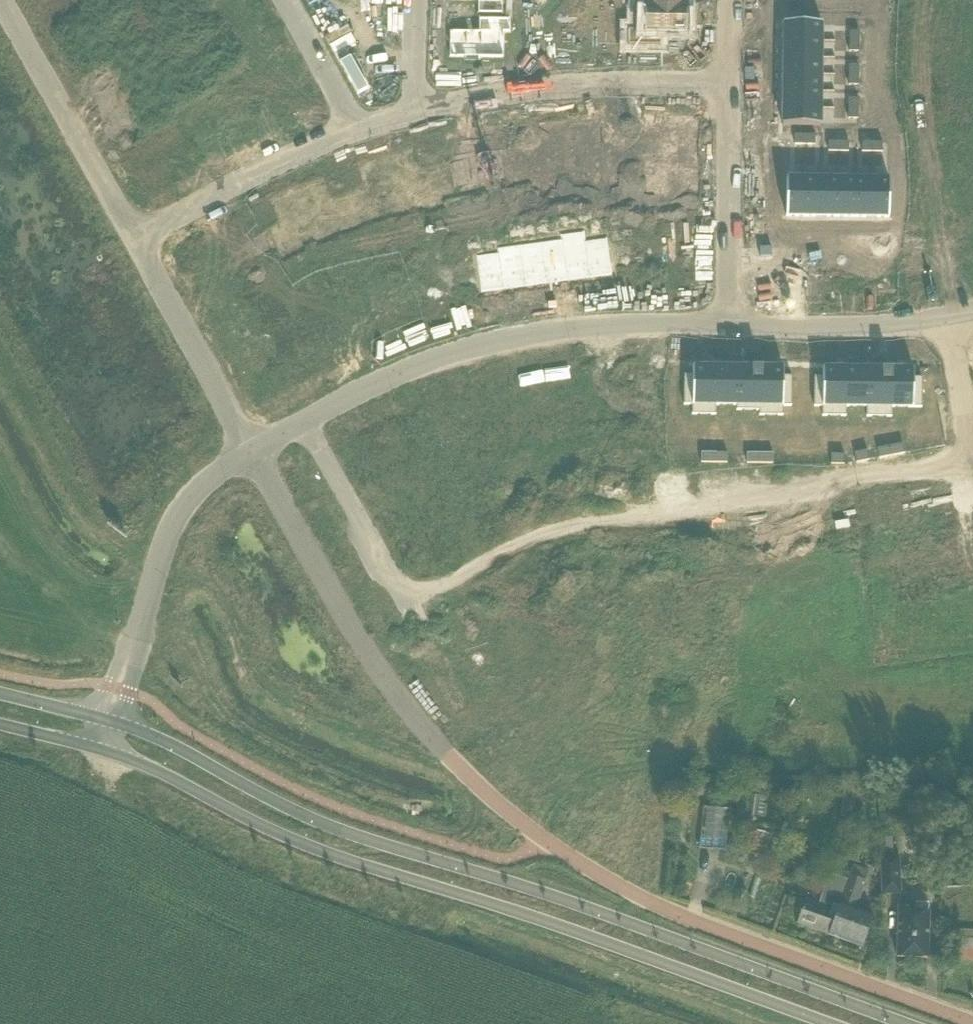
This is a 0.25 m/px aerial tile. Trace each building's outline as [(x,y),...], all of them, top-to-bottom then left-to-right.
[(451,1),(478,1),(477,14),(503,14),(503,0),(451,0),(451,1)] [(636,9),(686,9),(686,0),(636,0),(636,8),(636,9)] [(628,30),(628,45),(660,45),(660,32),(687,33),(687,9),(686,9),(636,9),(636,8),(635,8),(634,30),(628,30)] [(449,31),(449,58),(464,58),(464,61),(480,61),(480,58),(504,59),(504,33),(511,33),(511,19),(478,18),(478,31),(449,31)] [(547,19),(547,33),(563,34),(563,55),(583,56),(584,19),(547,19)] [(940,19),(939,27),(951,27),(952,19),(940,19)] [(784,23),(783,40),(821,41),(822,23),(784,23)] [(939,27),(939,35),(951,35),(951,27),(939,27)] [(849,31),(849,42),(859,42),(859,31),(849,31)] [(783,40),(783,57),(821,58),(821,41),(783,40)] [(849,42),(849,52),(859,52),(859,42),(849,42)] [(939,44),(939,52),(951,52),(951,44),(939,44)] [(783,57),(783,74),(821,75),(821,58),(783,57)] [(849,65),(849,75),(859,75),(859,65),(849,65)] [(939,69),(939,77),(951,77),(951,69),(939,69)] [(783,74),(783,91),(821,92),(821,75),(783,74)] [(849,75),(848,85),(858,86),(859,75),(849,75)] [(939,77),(939,85),(951,85),(951,77),(939,77)] [(289,80),(252,101),(264,124),(279,116),(281,119),(295,111),(293,108),(302,103),(289,80)] [(783,91),(782,108),(821,108),(821,92),(783,91)] [(848,99),(848,109),(858,109),(858,99),(848,99)] [(939,103),(938,111),(950,111),(951,103),(939,103)] [(782,108),(782,126),(820,126),(821,108),(782,108)] [(848,109),(848,119),(858,119),(858,109),(848,109)] [(938,111),(938,119),(950,119),(950,111),(938,111)] [(648,119),(648,138),(652,138),(652,137),(695,138),(696,120),(648,119)] [(595,122),(569,124),(569,125),(570,125),(574,166),(572,166),(573,175),(573,177),(575,176),(597,175),(598,181),(612,180),(610,148),(597,149),(595,122)] [(547,152),(534,153),(537,185),(551,184),(550,168),(572,166),(574,166),(570,125),(569,125),(568,125),(545,127),(547,152)] [(624,127),(624,137),(634,137),(634,127),(624,127)] [(503,132),(478,137),(488,187),(525,179),(520,154),(507,156),(503,132)] [(795,135),(794,145),(805,145),(805,135),(795,135)] [(805,135),(805,145),(815,145),(815,135),(805,135)] [(624,137),(624,147),(634,147),(634,137),(624,137)] [(652,153),(652,154),(695,155),(695,138),(652,137),(652,138),(652,153)] [(828,142),(828,152),(838,152),(838,142),(828,142)] [(838,142),(838,152),(848,152),(849,142),(838,142)] [(862,142),(862,152),(871,152),(871,142),(862,142)] [(871,142),(871,152),(881,153),(882,152),(882,142),(871,142)] [(915,143),(915,155),(923,155),(923,143),(915,143)] [(923,143),(923,155),(931,155),(931,143),(923,143)] [(949,143),(949,155),(957,155),(957,143),(949,143)] [(957,143),(957,155),(965,155),(965,143),(957,143)] [(386,161),(385,161),(386,162),(387,162),(402,210),(401,210),(402,211),(425,204),(427,210),(441,206),(431,175),(418,179),(418,178),(410,153),(386,161)] [(647,153),(647,172),(652,172),(652,171),(695,171),(695,155),(652,154),(652,153),(647,153)] [(618,160),(617,170),(627,170),(628,160),(618,160)] [(370,193),(358,197),(366,221),(401,210),(402,210),(387,162),(386,162),(363,170),(370,193)] [(617,170),(617,181),(627,181),(627,170),(617,170)] [(652,172),(652,189),(695,189),(695,171),(652,171),(652,172)] [(786,178),(786,217),(804,217),(804,179),(786,178)] [(804,179),(804,217),(820,217),(821,179),(804,179)] [(821,179),(820,217),(837,217),(838,179),(821,179)] [(838,179),(837,217),(854,218),(855,179),(838,179)] [(855,179),(854,218),(871,218),(872,179),(855,179)] [(872,179),(871,218),(889,218),(889,180),(872,179)] [(321,184),(298,195),(317,236),(316,237),(318,241),(353,225),(343,201),(331,207),(321,184)] [(285,227),(274,233),(284,256),(297,250),(295,246),(297,245),(316,237),(317,236),(298,195),(295,196),(294,194),(279,200),(280,203),(275,205),(285,227)] [(594,206),(581,207),(582,217),(595,216),(594,206)] [(581,207),(568,208),(569,218),(582,217),(581,207)] [(660,207),(659,225),(698,225),(698,207),(660,207)] [(506,211),(493,213),(495,223),(508,220),(506,211)] [(550,211),(537,212),(539,222),(552,221),(550,211)] [(537,212),(524,214),(526,224),(539,222),(537,212)] [(493,213),(480,216),(482,225),(495,223),(493,213)] [(659,225),(659,242),(698,242),(698,225),(659,225)] [(584,231),(561,234),(561,239),(562,239),(568,280),(589,278),(584,241),(585,241),(584,231)] [(216,256),(193,269),(194,271),(205,291),(243,270),(232,249),(232,248),(240,244),(233,232),(210,245),(216,256)] [(585,241),(584,241),(589,278),(612,275),(607,238),(585,241)] [(561,239),(541,242),(547,283),(568,280),(562,239),(561,239)] [(541,242),(520,245),(525,286),(547,283),(541,242)] [(659,242),(659,258),(697,259),(698,242),(659,242)] [(520,245),(497,248),(498,252),(499,252),(504,289),(525,286),(520,245)] [(498,252),(476,255),(481,292),(504,289),(499,252),(498,252)] [(659,258),(659,276),(697,277),(697,259),(659,258)] [(453,262),(431,270),(444,305),(466,297),(453,262)] [(431,270),(411,277),(424,312),(444,305),(431,270)] [(411,277),(391,285),(404,320),(424,312),(411,277)] [(391,285),(371,292),(384,327),(404,320),(391,285)] [(371,292),(350,300),(363,335),(384,327),(371,292)] [(331,307),(329,307),(342,343),(344,343),(344,342),(363,335),(350,300),(331,307)] [(684,375),(684,405),(692,405),(692,415),(716,415),(716,405),(715,405),(715,367),(693,367),(692,375),(684,375)] [(715,367),(715,405),(716,405),(736,406),(737,406),(738,367),(715,367)] [(736,406),(736,410),(759,411),(760,411),(761,368),(738,367),(737,406),(736,406)] [(759,411),(759,415),(783,416),(783,406),(791,406),(792,376),(783,376),(783,368),(761,368),(760,411),(759,411)] [(814,377),(814,407),(822,407),(822,416),(846,417),(846,407),(845,407),(845,369),(823,368),(823,377),(814,377)] [(845,369),(845,407),(846,407),(867,407),(868,407),(868,369),(845,369)] [(867,407),(867,417),(891,417),(892,408),(890,408),(891,369),(868,369),(868,407),(867,407)] [(891,369),(890,408),(892,408),(921,408),(922,378),(913,378),(914,370),(891,369)] [(903,444),(890,446),(892,456),(905,454),(903,444)] [(890,446),(877,449),(879,459),(892,456),(890,446)] [(867,451),(854,453),(856,463),(869,461),(867,451)] [(701,453),(701,463),(714,463),(714,453),(701,453)] [(714,453),(714,463),(727,463),(727,453),(714,453)] [(747,453),(747,463),(760,464),(760,454),(747,453)] [(831,454),(831,464),(844,465),(844,455),(831,454)] [(893,495),(881,497),(883,508),(895,506),(893,495)] [(895,506),(883,508),(885,519),(897,517),(895,506)] [(952,514),(918,521),(921,539),(956,533),(952,514)] [(900,532),(888,534),(890,545),(902,543),(900,532)] [(902,543),(890,545),(893,556),(904,554),(902,543)] [(808,547),(808,559),(819,559),(819,547),(808,547)] [(819,547),(819,559),(830,559),(830,547),(819,547)] [(857,548),(857,560),(868,560),(868,548),(857,548)] [(868,548),(868,560),(879,560),(879,548),(868,548)] [(576,550),(565,552),(568,564),(579,561),(576,550)] [(565,552),(554,555),(557,566),(568,564),(565,552)] [(785,555),(785,570),(793,570),(793,555),(785,555)] [(605,557),(593,560),(596,570),(608,568),(605,557)] [(539,558),(528,561),(531,572),(542,570),(539,558)] [(528,561),(517,563),(520,575),(531,572),(528,561)] [(608,568),(596,570),(598,581),(610,579),(608,568)] [(907,569),(895,571),(898,582),(909,580),(907,569)] [(785,570),(785,584),(793,585),(793,570),(785,570)] [(909,580),(898,582),(900,593),(912,591),(909,580)] [(497,601),(483,608),(487,616),(501,608),(497,601)] [(609,603),(601,604),(604,619),(612,617),(609,603)] [(779,604),(778,619),(787,619),(787,604),(779,604)] [(899,607),(899,618),(911,618),(911,607),(899,607)] [(612,617),(604,619),(608,633),(616,632),(612,617)] [(899,618),(899,629),(911,629),(911,618),(899,618)] [(778,619),(778,634),(786,634),(787,619),(778,619)] [(806,766),(805,774),(820,775),(821,767),(806,766)] [(821,767),(820,775),(835,775),(835,767),(821,767)] [(855,767),(855,775),(870,776),(870,768),(855,767)] [(870,768),(870,776),(885,776),(885,768),(870,768)] [(915,770),(915,778),(930,779),(930,771),(915,770)] [(930,771),(930,779),(945,780),(945,772),(930,771)] [(964,781),(972,781),(972,773),(964,773),(964,781)] [(699,848),(725,851),(729,809),(703,807),(699,848)] [(745,852),(765,858),(771,835),(752,829),(745,852)] [(901,894),(899,856),(879,856),(881,895),(901,894)] [(854,909),(864,880),(849,874),(846,884),(833,879),(828,894),(808,888),(796,924),(863,947),(869,928),(873,916),(854,909)] [(916,901),(900,900),(898,956),(930,957),(931,911),(916,910),(916,901)] [(956,938),(955,959),(972,959),(972,929),(954,929),(954,925),(945,925),(944,938),(956,938)]
